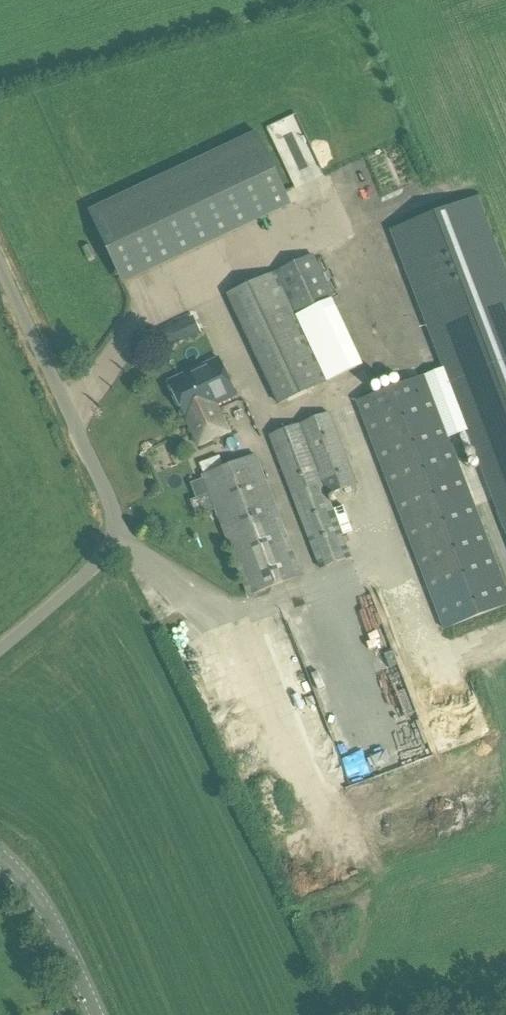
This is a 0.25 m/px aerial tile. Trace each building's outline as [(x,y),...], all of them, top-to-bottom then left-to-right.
[(257,140),(94,216),(122,276),(285,199),(257,140)] [(442,372),(427,378),(450,439),(465,433),(505,540),(505,276),(479,205),(390,239),(442,372)] [(309,260),(223,298),(273,408),(351,373),(321,307),(328,304),(309,260)] [(195,317),(173,327),(181,344),(203,333),(195,317)] [(222,361),(173,382),(194,430),(195,429),(204,448),(216,442),(207,424),(221,418),(215,408),(238,398),(222,361)] [(359,404),(446,631),(505,608),(505,585),(450,439),(427,378),(359,404)] [(331,414),(271,437),(322,570),(352,558),(328,497),(358,485),(331,414)] [(258,456),(205,477),(251,596),(304,576),(258,456)] [(230,638),(209,642),(211,651),(232,646),(230,638)] [(263,646),(249,646),(248,660),(263,661),(263,646)] [(381,684),(405,765),(422,761),(397,679),(381,684)]
